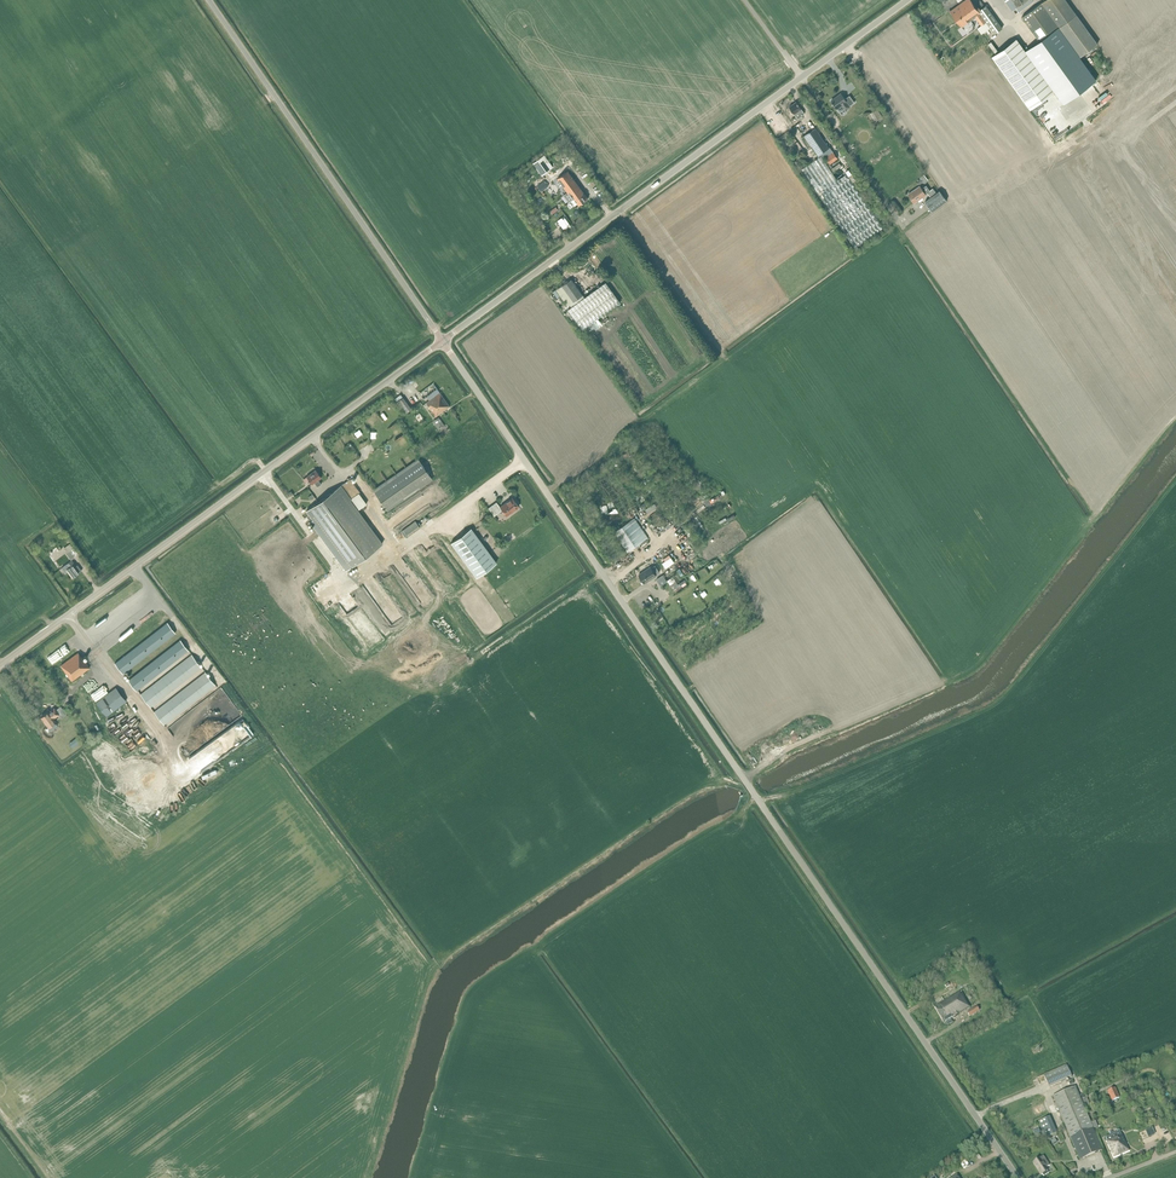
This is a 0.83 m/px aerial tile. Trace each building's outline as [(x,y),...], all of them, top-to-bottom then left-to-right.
[(979,10),(972,0),(965,0),(951,10),(954,15),(960,11),(964,17),(965,16),(969,21),(976,16),(981,13),(979,10)] [(984,5),(980,0),(979,0),(975,3),(979,8),(984,5)] [(1013,10),(1027,0),(1005,0),(1013,10)] [(1058,28),(1077,14),(1067,0),(1045,0),(1023,16),(1040,41),(1058,28)] [(986,5),(979,10),(981,13),(987,21),(982,25),(978,28),(982,33),(991,27),(995,33),(1003,28),(986,5)] [(960,11),(954,15),(962,26),(969,21),(965,16),(964,17),(960,11)] [(987,21),(981,13),(976,16),(982,25),(987,21)] [(1077,14),(1058,28),(1080,57),(1098,43),(1077,14)] [(1040,41),(1025,52),(1054,92),(1063,104),(1097,80),(1080,57),(1058,28),(1040,41)] [(1025,52),(1017,40),(993,57),(1030,109),(1054,92),(1025,52)] [(991,42),(988,44),(995,53),(998,51),(991,42)] [(862,87),(861,87),(860,87),(862,85),(858,80),(853,83),(854,86),(852,87),(855,92),(852,94),(855,97),(856,96),(858,100),(867,94),(862,87)] [(840,93),(831,101),(837,108),(841,105),(845,110),(850,106),(846,101),(840,93)] [(867,96),(859,101),(861,104),(865,101),(866,104),(870,101),(867,96)] [(804,112),(803,111),(796,102),(790,107),(798,118),(804,114),(804,112)] [(870,113),(876,122),(883,118),(877,109),(870,113)] [(796,118),(788,124),(792,128),(799,122),(796,118)] [(883,118),(876,122),(883,132),(889,127),(883,118)] [(832,173),(830,170),(830,169),(833,167),(830,164),(838,158),(833,152),(830,147),(829,148),(815,128),(804,135),(818,155),(818,158),(801,169),(854,247),(883,228),(853,182),(847,173),(837,180),(832,173)] [(543,156),(534,163),(542,175),(552,168),(543,156)] [(840,163),(830,170),(832,173),(842,166),(840,163)] [(852,170),(847,173),(853,182),(858,179),(852,170)] [(568,192),(564,195),(569,202),(571,200),(575,205),(578,203),(579,205),(588,198),(578,184),(568,171),(558,179),(568,192)] [(924,183),(928,180),(924,174),(920,177),(924,183)] [(545,181),(538,186),(541,191),(548,186),(545,181)] [(926,194),(928,193),(930,191),(930,190),(926,185),(922,188),(920,186),(909,194),(915,203),(926,195),(926,194)] [(930,191),(928,193),(931,197),(925,201),(932,212),(947,201),(936,186),(934,187),(937,192),(936,192),(933,188),(930,190),(930,191)] [(583,295),(580,291),(571,279),(553,292),(557,297),(560,295),(568,306),(583,295)] [(606,282),(568,309),(582,329),(620,302),(606,282)] [(416,388),(423,399),(437,389),(429,378),(416,388)] [(449,406),(440,392),(426,402),(435,416),(449,406)] [(403,397),(396,401),(405,413),(411,409),(403,397)] [(438,417),(432,421),(439,430),(444,425),(438,417)] [(419,458),(373,490),(387,510),(433,479),(419,458)] [(315,470),(307,476),(312,483),(314,482),(317,486),(320,484),(317,480),(321,477),(315,470)] [(350,479),(306,511),(309,515),(313,520),(310,522),(317,531),(319,529),(342,559),(339,561),(346,570),(383,543),(379,539),(374,542),(353,514),(367,504),(359,493),(360,492),(350,479)] [(507,515),(519,506),(512,498),(500,506),(507,515)] [(493,505),(489,508),(494,515),(498,513),(493,505)] [(634,518),(614,532),(628,551),(648,537),(634,518)] [(415,521),(401,531),(406,537),(420,527),(415,521)] [(496,562),(471,528),(451,542),(476,577),(496,562)] [(70,550),(66,553),(71,559),(75,557),(70,550)] [(72,560),(62,568),(65,572),(68,571),(72,577),(79,572),(81,571),(77,565),(76,566),(72,560)] [(650,567),(639,574),(645,583),(656,575),(655,573),(659,571),(659,572),(655,565),(651,568),(650,567)] [(663,575),(657,579),(661,585),(667,581),(663,575)] [(673,576),(668,580),(674,589),(679,585),(673,576)] [(150,635),(115,663),(123,674),(158,646),(176,632),(167,621),(150,635)] [(162,653),(128,680),(136,691),(171,664),(189,650),(180,639),(162,653)] [(78,653),(61,665),(72,681),(90,667),(83,657),(82,658),(78,653)] [(142,696),(149,706),(201,666),(193,656),(142,696)] [(206,673),(155,713),(163,723),(214,683),(206,673)] [(115,687),(96,702),(107,716),(126,701),(115,687)] [(48,711),(41,716),(49,727),(46,729),(48,732),(57,726),(55,722),(56,722),(53,719),(59,715),(61,718),(67,714),(61,706),(56,710),(55,708),(49,712),(48,711)] [(946,1000),(934,1007),(944,1023),(946,1022),(948,1025),(953,1022),(951,1019),(970,1008),(961,991),(946,1000)] [(977,1006),(967,1012),(969,1017),(980,1011),(977,1006)] [(1067,1065),(1044,1075),(1049,1087),(1072,1077),(1067,1065)] [(1075,1086),(1053,1096),(1080,1159),(1103,1149),(1075,1086)] [(1120,1098),(1115,1088),(1107,1091),(1112,1101),(1120,1098)] [(1090,1104),(1087,1098),(1082,1100),(1084,1106),(1085,1106),(1087,1110),(1090,1108),(1089,1104),(1090,1104)] [(1120,1130),(1106,1136),(1108,1140),(1107,1141),(1114,1156),(1129,1150),(1122,1134),(1120,1130)] [(1043,1156),(1034,1162),(1041,1173),(1042,1173),(1043,1175),(1047,1172),(1047,1171),(1047,1170),(1046,1168),(1049,1165),(1043,1156)]
